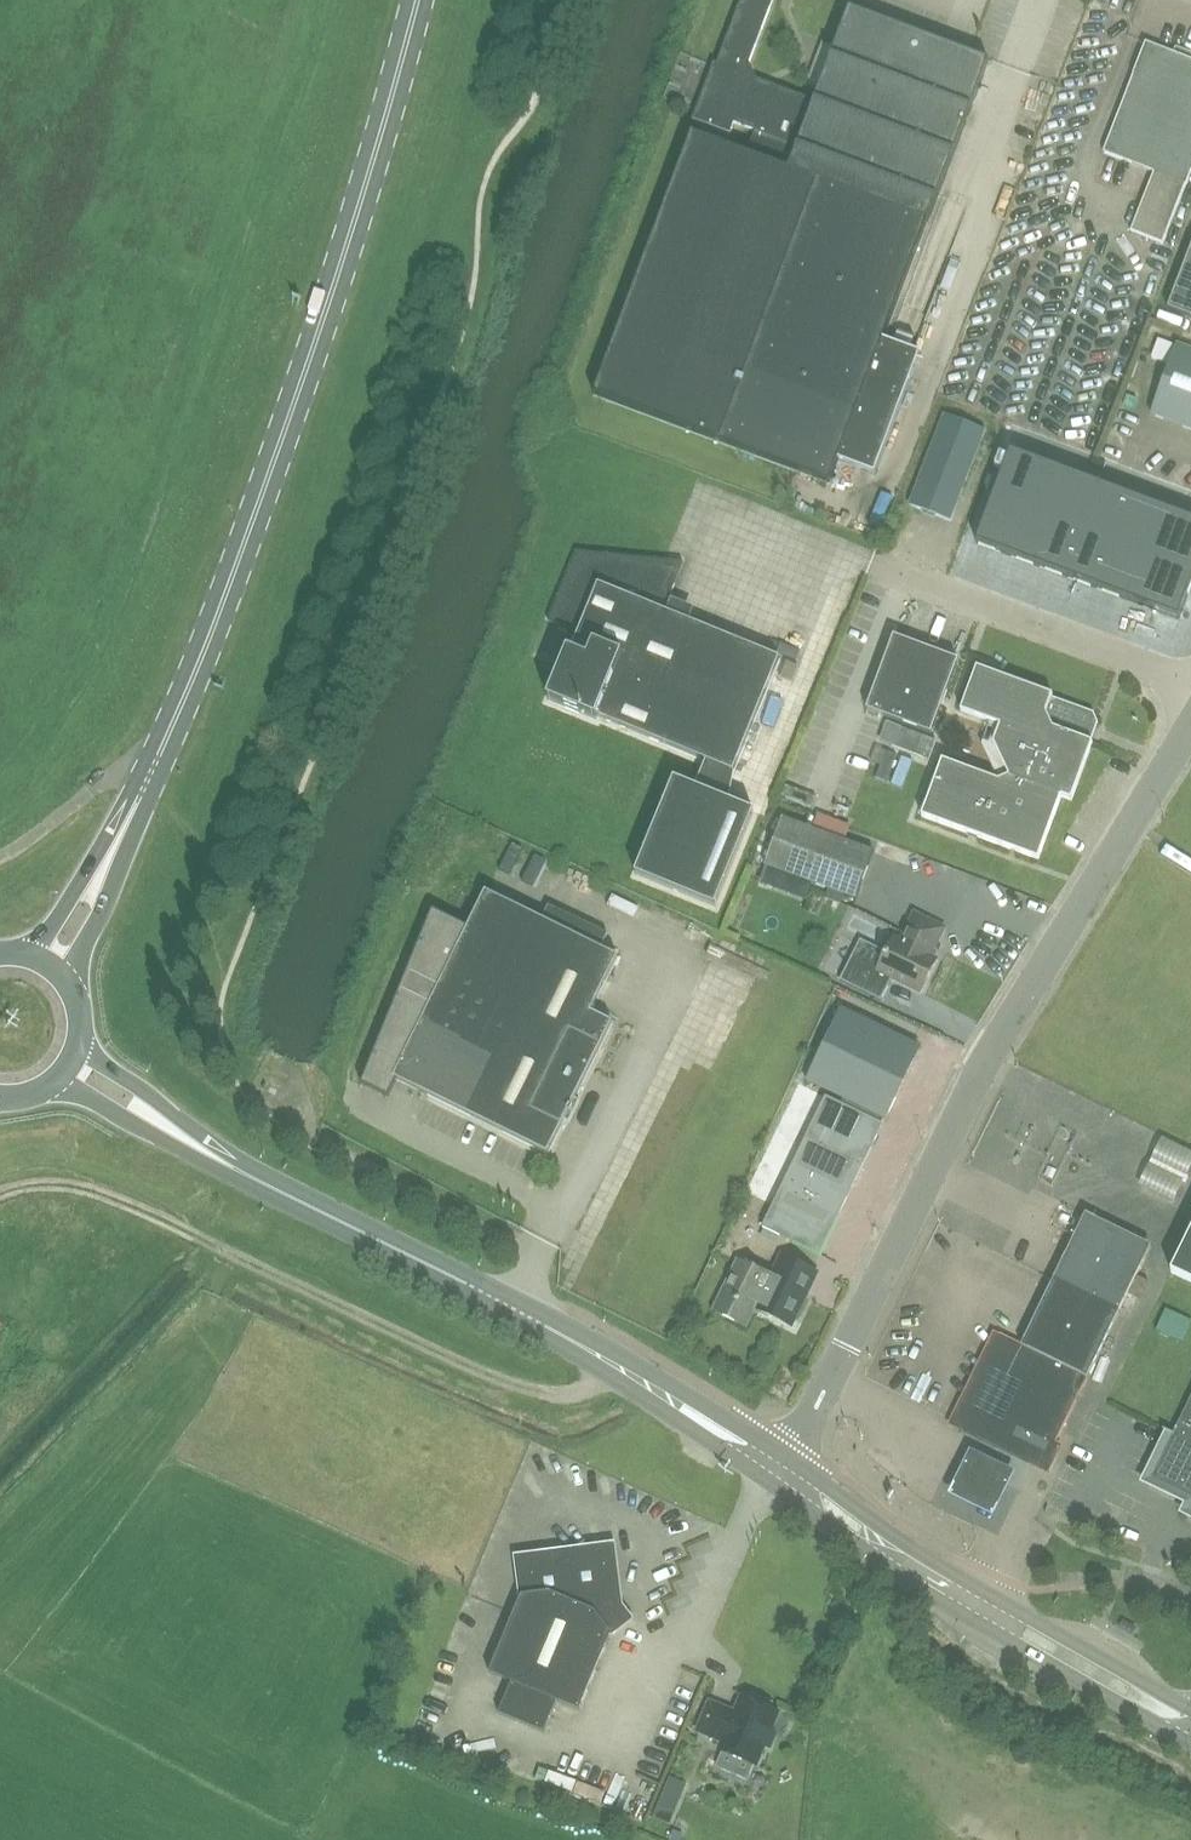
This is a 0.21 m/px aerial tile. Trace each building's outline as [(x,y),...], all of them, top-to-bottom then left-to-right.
[(591,394),(828,484),(837,461),(873,475),(919,355),(883,341),(928,222),(927,222),(987,63),(849,10),(814,102),(756,79),(750,64),(773,0),(741,0),(717,64),(714,63),(692,120),(729,135),(733,124),(753,131),(744,153),(690,133),(591,394)] [(1190,171),(1190,61),(1145,44),(1103,153),(1155,173),(1131,232),(1162,244),(1186,185),(1190,171)] [(957,199),(937,234),(957,245),(977,211),(957,199)] [(1163,317),(1190,328),(1190,246),(1163,317)] [(1176,346),(1151,415),(1190,430),(1190,351),(1176,346)] [(984,431),(943,415),(908,506),(949,521),(984,431)] [(976,543),(1179,619),(1190,587),(1190,518),(1010,451),(976,543)] [(566,652),(546,702),(595,722),(596,719),(732,774),(779,659),(662,612),(681,565),(681,563),(575,552),(546,622),(576,634),(569,653),(566,652)] [(961,660),(895,636),(869,709),(933,733),(961,660)] [(779,679),(790,683),(797,667),(785,663),(779,679)] [(1070,801),(1091,743),(1089,743),(1096,723),(1092,714),(1051,699),(1052,696),(976,668),(959,712),(999,726),(992,744),(1007,777),(997,781),(941,760),(920,817),(1036,860),(1060,797),(1070,801)] [(892,745),(928,759),(935,741),(899,727),(892,745)] [(715,908),(752,810),(674,781),(637,876),(715,908)] [(855,900),(872,854),(780,820),(763,866),(766,867),(779,872),(855,900)] [(766,867),(760,883),(773,888),(779,872),(766,867)] [(468,927),(434,913),(376,1055),(369,1072),(393,1084),(395,1079),(548,1155),(565,1121),(569,1123),(580,1101),(576,1099),(613,1023),(591,1012),(613,968),(480,902),(468,927)] [(851,960),(841,980),(881,1000),(891,980),(919,994),(936,961),(927,956),(931,948),(933,949),(943,929),(913,914),(899,943),(892,939),(876,972),(851,960)] [(866,1006),(871,995),(850,986),(845,997),(866,1006)] [(884,1120),(919,1048),(840,1010),(805,1082),(884,1120)] [(882,1125),(825,1097),(762,1227),(819,1255),(882,1125)] [(1172,1203),(1190,1164),(1190,1153),(1165,1140),(1142,1188),(1172,1203)] [(1045,1464),(1141,1268),(1124,1260),(1135,1239),(1085,1214),(1021,1345),(999,1335),(957,1421),(1045,1464)] [(1171,1272),(1190,1282),(1190,1231),(1171,1272)] [(738,1260),(713,1311),(746,1327),(755,1309),(791,1326),(816,1276),(814,1271),(781,1255),(771,1276),(738,1260)] [(0,1328),(0,1347),(9,1333),(0,1328)] [(1152,1478),(1190,1497),(1190,1397),(1152,1478)] [(1017,1477),(972,1455),(961,1479),(950,1501),(995,1522),(1006,1500),(1017,1477)] [(489,1673),(511,1682),(498,1714),(544,1733),(557,1701),(580,1711),(611,1634),(631,1619),(621,1606),(614,1545),(516,1557),(521,1596),(489,1673)] [(710,1702),(698,1731),(723,1742),(719,1750),(722,1751),(716,1766),(748,1779),(754,1764),(756,1765),(764,1746),(770,1748),(776,1734),(771,1732),(779,1712),(770,1709),(772,1703),(752,1695),(750,1700),(742,1697),(735,1713),(710,1702)] [(583,1789),(586,1776),(557,1768),(553,1781),(583,1789)] [(659,1801),(653,1817),(654,1817),(670,1824),(677,1808),(659,1801)]
